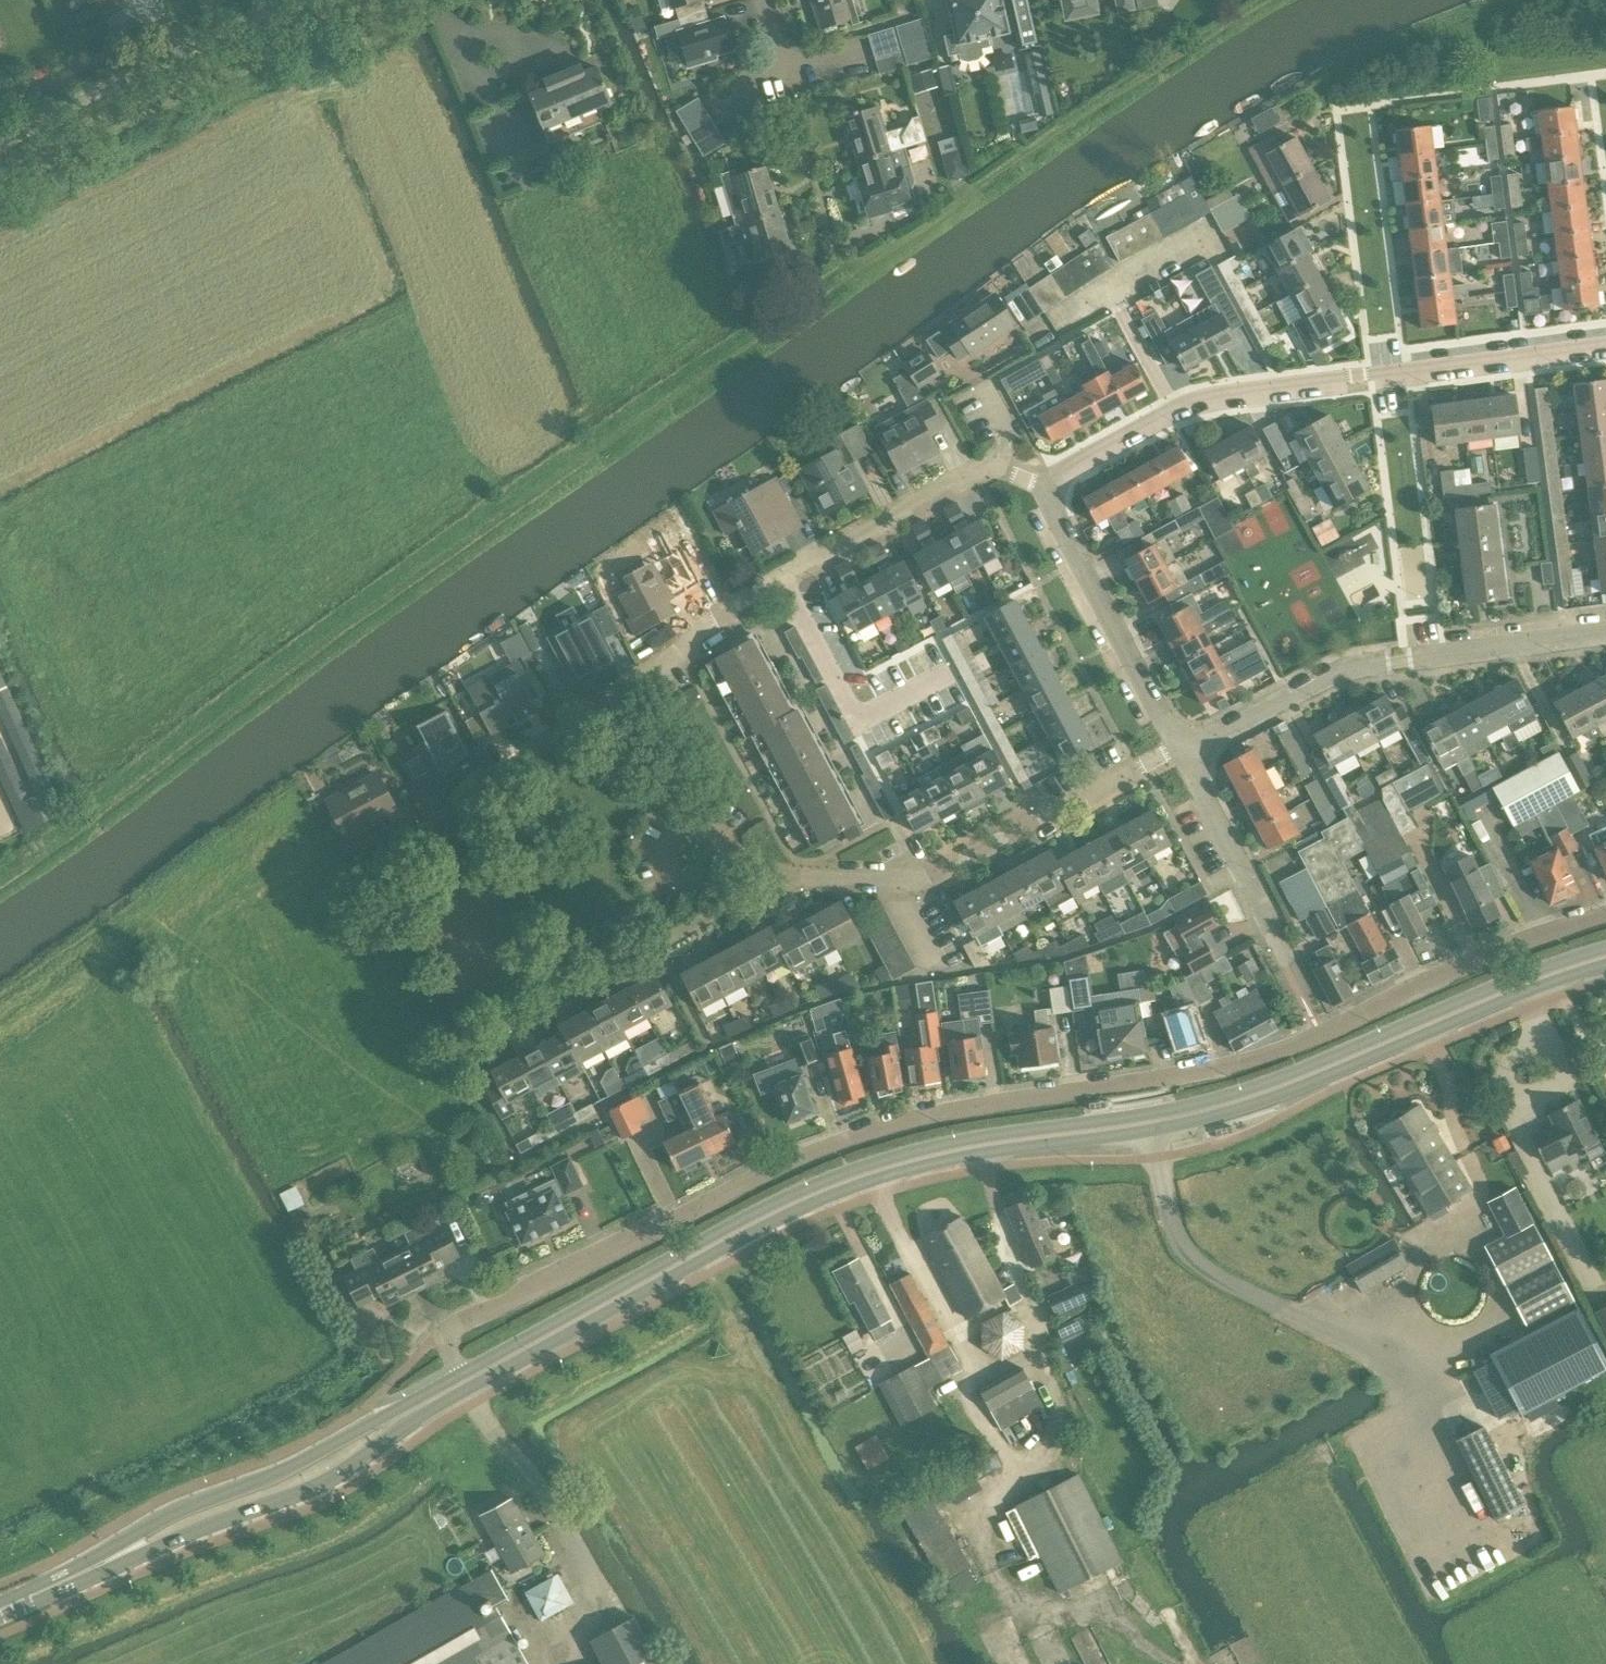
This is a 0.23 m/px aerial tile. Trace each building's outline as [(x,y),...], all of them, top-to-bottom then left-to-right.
[(671,8),(676,7),(680,19),(705,11),(704,10),(701,0),(668,0),(671,8)] [(851,18),(846,0),(812,0),(821,28),(851,18)] [(956,34),(946,37),(950,56),(960,53),(962,60),(969,62),(977,60),(984,54),(982,48),(990,46),(988,39),(1015,32),(1019,50),(1038,46),(1028,0),(948,0),(956,34)] [(1133,10),(1132,0),(1116,0),(1118,12),(1133,10)] [(680,20),(654,27),(658,39),(679,33),(689,68),(716,59),(715,55),(732,49),(723,19),(709,23),(705,11),(680,19),(680,20)] [(895,27),(897,31),(907,66),(934,58),(922,18),(895,27)] [(896,54),(897,54),(901,53),(896,37),(893,27),(869,35),(876,59),(896,54)] [(1056,113),(1042,50),(1024,54),(1033,96),(1039,95),(1044,116),(1056,113)] [(896,54),(876,59),(880,72),(904,65),(901,53),(897,54),(896,54)] [(529,96),(548,142),(603,120),(597,106),(610,100),(597,68),(584,73),(581,65),(543,80),(547,89),(529,96)] [(951,66),(938,69),(945,95),(957,93),(951,66)] [(932,69),(909,76),(915,94),(938,87),(932,69)] [(676,112),(684,124),(705,111),(698,99),(676,112)] [(1490,99),(1477,101),(1479,111),(1482,113),(1491,111),(1490,99)] [(853,114),(843,117),(857,163),(892,153),(897,151),(905,149),(904,148),(928,140),(920,115),(907,119),(903,127),(897,129),(886,132),(878,107),(857,113),(857,112),(853,113),(853,114)] [(1538,112),(1541,137),(1576,132),(1573,107),(1538,112)] [(705,111),(684,124),(690,135),(712,122),(705,111)] [(696,146),(718,133),(712,122),(690,135),(696,146)] [(1501,125),(1503,142),(1513,140),(1511,124),(1501,125)] [(1429,125),(1396,129),(1400,155),(1433,151),(1429,125)] [(1486,145),(1496,143),(1494,126),(1483,128),(1486,145)] [(1579,157),(1576,132),(1541,137),(1526,139),(1527,151),(1543,149),(1544,161),(1579,157)] [(718,133),(696,146),(703,158),(725,145),(718,133)] [(956,137),(937,143),(949,181),(968,176),(956,137)] [(1313,170),(1296,138),(1278,147),(1274,139),(1251,152),(1270,188),(1280,182),(1282,186),(1293,180),(1313,170)] [(1515,157),(1513,140),(1503,142),(1505,158),(1515,157)] [(1496,143),(1486,145),(1488,161),(1498,159),(1496,143)] [(892,153),(857,163),(862,180),(857,181),(868,217),(887,211),(888,215),(892,213),(912,208),(915,201),(912,189),(915,183),(910,166),(905,149),(897,151),(892,153)] [(1433,151),(1400,155),(1403,180),(1430,176),(1436,176),(1433,151)] [(1544,161),(1548,186),(1582,182),(1579,157),(1544,161)] [(735,226),(744,223),(745,223),(758,219),(779,213),(765,167),(735,176),(734,171),(720,175),(735,226)] [(1293,180),(1282,186),(1292,205),(1282,211),(1288,222),(1329,200),(1313,170),(1293,180)] [(1507,175),(1509,191),(1521,190),(1519,173),(1507,175)] [(1430,176),(1403,180),(1406,205),(1439,201),(1436,176),(1430,176)] [(1491,194),(1502,193),(1500,176),(1489,177),(1491,194)] [(1548,186),(1551,211),(1586,206),(1582,182),(1548,186)] [(1211,213),(1209,210),(1197,187),(1185,193),(1199,219),(1211,213)] [(1509,191),(1512,208),(1523,206),(1521,190),(1509,191)] [(1185,193),(1173,199),(1187,225),(1199,219),(1185,193)] [(1502,193),(1491,194),(1493,210),(1504,209),(1502,193)] [(1215,221),(1243,207),(1236,195),(1209,210),(1211,213),(1215,221)] [(1161,205),(1176,231),(1187,225),(1173,199),(1161,205)] [(1439,201),(1406,205),(1409,230),(1443,226),(1442,224),(1456,223),(1453,200),(1453,199),(1439,201)] [(1176,231),(1161,205),(1150,212),(1164,238),(1176,231)] [(1551,211),(1554,236),(1589,231),(1586,206),(1551,211)] [(1243,207),(1215,221),(1222,233),(1249,219),(1243,207)] [(1164,238),(1150,212),(1132,221),(1147,247),(1164,238)] [(792,258),(779,213),(758,219),(745,223),(744,223),(735,226),(718,231),(723,247),(739,242),(744,256),(753,253),(758,268),(792,258)] [(1147,247),(1132,221),(1124,226),(1138,251),(1147,247)] [(1498,243),(1508,242),(1506,222),(1491,224),(1493,244),(1498,243)] [(1514,224),(1516,240),(1527,239),(1525,223),(1514,224)] [(1116,230),(1129,256),(1138,251),(1124,226),(1116,230)] [(1443,226),(1409,230),(1413,254),(1446,250),(1443,226)] [(1088,230),(1078,237),(1085,248),(1096,240),(1088,230)] [(1129,256),(1116,230),(1105,236),(1119,262),(1129,256)] [(1293,230),(1262,247),(1275,271),(1306,254),(1307,255),(1314,251),(1306,236),(1298,240),(1293,230)] [(1554,236),(1557,260),(1592,256),(1589,231),(1554,236)] [(1516,240),(1518,257),(1529,256),(1527,239),(1516,240)] [(1085,250),(1099,273),(1112,265),(1097,242),(1085,250)] [(1508,242),(1498,243),(1500,259),(1510,257),(1508,242)] [(1446,250),(1413,254),(1416,279),(1449,274),(1462,272),(1459,248),(1446,250)] [(1099,273),(1085,250),(1073,257),(1079,267),(1088,280),(1099,273)] [(1306,254),(1275,271),(1289,295),(1319,278),(1307,255),(1306,254)] [(1595,280),(1592,256),(1557,260),(1559,276),(1546,277),(1547,287),(1560,286),(1560,285),(1595,280)] [(1079,267),(1073,257),(1062,265),(1076,288),(1088,280),(1079,267)] [(1217,265),(1234,294),(1244,288),(1228,259),(1217,265)] [(1076,288),(1062,265),(1049,273),(1064,295),(1068,293),(1076,288)] [(1212,305),(1189,318),(1209,356),(1235,342),(1230,332),(1243,325),(1226,293),(1212,268),(1197,276),(1211,302),(1212,305)] [(1520,273),(1522,290),(1532,289),(1532,288),(1530,272),(1520,273)] [(1064,295),(1049,273),(1038,280),(1053,302),(1064,295)] [(1449,274),(1416,279),(1419,303),(1452,299),(1468,297),(1466,283),(1450,285),(1449,274)] [(1505,292),(1515,291),(1513,274),(1502,275),(1505,292)] [(1319,278),(1289,295),(1302,319),(1333,302),(1319,278)] [(1038,280),(1028,287),(1043,309),(1053,302),(1038,280)] [(1564,310),(1598,306),(1595,280),(1560,285),(1560,286),(1564,310)] [(1028,287),(1017,294),(1032,316),(1043,309),(1028,287)] [(1234,294),(1247,318),(1257,312),(1244,288),(1234,294)] [(1537,288),(1532,288),(1532,289),(1522,290),(1524,299),(1539,297),(1537,288)] [(1515,291),(1505,292),(1507,308),(1517,307),(1515,291)] [(1017,294),(1007,301),(1022,324),(1032,316),(1017,294)] [(939,332),(941,335),(933,341),(942,354),(950,348),(958,361),(1014,324),(995,295),(939,332)] [(1548,296),(1539,297),(1540,310),(1549,309),(1548,296)] [(1541,313),(1540,310),(1539,297),(1524,299),(1526,315),(1541,313)] [(1452,299),(1419,303),(1422,328),(1455,324),(1452,299)] [(1302,319),(1292,324),(1310,356),(1330,345),(1325,337),(1346,326),(1333,302),(1302,319)] [(1144,319),(1142,320),(1145,325),(1150,335),(1159,351),(1167,365),(1179,359),(1185,369),(1209,356),(1189,318),(1166,330),(1156,312),(1144,319)] [(1257,312),(1247,318),(1260,342),(1270,336),(1257,312)] [(1145,325),(1138,329),(1143,339),(1150,335),(1145,325)] [(1270,336),(1260,342),(1264,350),(1275,344),(1270,336)] [(1101,341),(1093,345),(1100,359),(1108,354),(1101,341)] [(1093,345),(1084,350),(1091,364),(1100,359),(1093,345)] [(926,352),(904,364),(914,383),(937,370),(926,352)] [(1097,376),(1082,384),(1086,390),(1099,414),(1123,401),(1110,377),(1106,370),(1100,359),(1091,364),(1097,376)] [(1038,360),(1023,368),(1030,380),(1045,372),(1039,361),(1038,360)] [(1134,364),(1110,377),(1123,401),(1147,388),(1134,364)] [(1060,380),(1052,365),(1046,368),(1044,369),(1046,372),(1052,384),(1060,380)] [(1577,411),(1605,407),(1605,380),(1573,384),(1577,411)] [(1535,389),(1539,416),(1550,414),(1546,388),(1535,389)] [(1045,400),(1024,412),(1036,434),(1045,430),(1051,441),(1076,427),(1062,403),(1059,397),(1055,389),(1043,396),(1045,400)] [(1086,390),(1062,403),(1076,427),(1099,414),(1086,390)] [(930,435),(941,429),(926,399),(924,400),(919,391),(909,396),(914,406),(874,426),(899,473),(939,452),(930,435)] [(1490,423),(1492,439),(1519,435),(1514,396),(1487,400),(1490,423)] [(1490,423),(1487,400),(1460,403),(1463,426),(1465,442),(1492,439),(1490,423)] [(1463,426),(1460,403),(1432,407),(1437,446),(1465,442),(1463,426)] [(1580,436),(1605,433),(1605,407),(1577,411),(1580,436)] [(1308,459),(1343,440),(1329,414),(1294,433),(1308,459)] [(1539,416),(1542,441),(1553,440),(1550,414),(1539,416)] [(1273,422),(1261,428),(1278,459),(1290,453),(1273,422)] [(865,491),(850,462),(872,451),(857,424),(826,441),(832,453),(801,470),(824,513),(865,491)] [(1260,473),(1254,461),(1265,455),(1250,426),(1226,439),(1230,446),(1241,468),(1243,466),(1250,478),(1260,473)] [(1583,462),(1605,459),(1605,433),(1580,436),(1583,462)] [(1230,446),(1226,439),(1202,452),(1217,480),(1241,468),(1230,446)] [(1343,440),(1308,459),(1321,483),(1356,463),(1343,440)] [(1542,441),(1545,467),(1557,465),(1553,440),(1542,441)] [(1526,483),(1540,482),(1535,446),(1521,448),(1526,483)] [(1161,474),(1166,484),(1190,471),(1178,447),(1154,460),(1161,474)] [(1587,488),(1605,485),(1605,459),(1583,462),(1587,488)] [(1161,474),(1154,460),(1130,473),(1142,496),(1166,484),(1161,474)] [(1356,463),(1321,483),(1334,507),(1369,487),(1356,463)] [(1545,467),(1549,492),(1560,491),(1557,465),(1545,467)] [(1473,496),(1471,485),(1455,488),(1452,471),(1441,472),(1445,500),(1473,496)] [(1115,502),(1118,509),(1128,504),(1142,496),(1130,473),(1106,486),(1115,502)] [(771,511),(788,502),(775,478),(715,511),(736,551),(749,544),(753,551),(783,534),(771,511)] [(1284,483),(1293,499),(1302,493),(1294,478),(1284,483)] [(1253,489),(1260,503),(1273,496),(1265,482),(1253,489)] [(1471,485),(1473,496),(1492,494),(1491,483),(1471,485)] [(1590,513),(1605,511),(1605,485),(1587,488),(1590,513)] [(1115,502),(1106,486),(1082,498),(1095,522),(1107,515),(1122,544),(1134,538),(1127,525),(1126,524),(1118,509),(1115,502)] [(1260,503),(1253,489),(1244,494),(1251,507),(1260,503)] [(1549,492),(1552,518),(1564,517),(1560,491),(1549,492)] [(1312,510),(1302,493),(1293,499),(1302,515),(1312,510)] [(1174,499),(1181,511),(1189,506),(1183,494),(1174,499)] [(1218,497),(1211,501),(1199,507),(1215,538),(1234,528),(1230,521),(1218,497)] [(1181,511),(1174,499),(1166,504),(1172,515),(1181,511)] [(950,505),(944,509),(948,516),(961,509),(957,502),(950,505)] [(1494,506),(1455,511),(1457,527),(1459,542),(1498,537),(1496,522),(1494,506)] [(961,509),(948,516),(952,524),(953,523),(958,520),(964,517),(965,517),(961,509)] [(1593,539),(1605,537),(1605,511),(1590,513),(1593,539)] [(964,517),(958,520),(982,565),(999,556),(979,519),(968,525),(964,517)] [(1552,518),(1556,544),(1567,542),(1564,517),(1552,518)] [(1126,524),(1127,525),(1134,538),(1143,533),(1136,519),(1126,524)] [(917,523),(911,526),(915,534),(927,527),(923,520),(917,523)] [(957,531),(946,537),(965,574),(982,565),(958,520),(953,523),(957,531)] [(1143,549),(1123,559),(1135,581),(1163,565),(1175,558),(1164,538),(1179,530),(1174,520),(1146,534),(1138,539),(1143,549)] [(927,527),(915,534),(919,541),(920,541),(925,538),(931,535),(931,534),(927,527)] [(931,535),(925,538),(949,582),(965,574),(946,537),(935,543),(931,535)] [(1498,537),(1459,542),(1461,557),(1463,573),(1502,568),(1502,567),(1500,552),(1498,537)] [(1597,565),(1605,563),(1605,537),(1593,539),(1597,565)] [(924,549),(912,555),(932,591),(949,582),(925,538),(920,541),(924,549)] [(1556,544),(1559,569),(1570,568),(1567,542),(1556,544)] [(873,546),(867,550),(871,557),(884,550),(879,543),(873,546)] [(884,550),(871,557),(875,564),(881,561),(887,558),(888,558),(884,550)] [(667,586),(679,580),(666,555),(627,575),(631,584),(629,585),(632,589),(622,594),(633,615),(628,618),(635,632),(673,612),(666,599),(672,596),(667,586)] [(887,558),(881,561),(905,606),(922,597),(902,560),(897,563),(891,566),(887,558)] [(1163,565),(1135,581),(1146,603),(1169,590),(1175,601),(1191,593),(1192,593),(1213,582),(1214,583),(1231,573),(1225,561),(1200,575),(1188,581),(1187,580),(1175,558),(1163,565)] [(841,564),(834,567),(838,574),(851,568),(847,560),(841,564)] [(880,572),(869,577),(889,614),(905,606),(881,561),(875,564),(880,572)] [(1597,565),(1600,591),(1605,590),(1605,563),(1597,565)] [(851,568),(838,574),(842,582),(843,582),(849,579),(854,576),(855,575),(851,568)] [(1502,568),(1463,573),(1467,604),(1506,599),(1502,568)] [(1559,569),(1563,596),(1574,595),(1570,568),(1559,569)] [(854,576),(849,579),(873,623),(889,614),(869,577),(858,583),(854,576)] [(849,579),(843,582),(847,589),(836,595),(856,632),(873,623),(849,579)] [(1179,609),(1157,621),(1168,642),(1200,625),(1207,622),(1202,613),(1192,593),(1191,593),(1175,601),(1179,609)] [(985,616),(998,641),(1028,624),(1015,600),(985,616)] [(564,687),(614,661),(601,638),(618,629),(606,606),(549,636),(566,668),(556,673),(564,687)] [(1200,625),(1168,642),(1179,662),(1197,652),(1210,645),(1204,635),(1240,616),(1235,606),(1207,622),(1200,625)] [(998,641),(1010,664),(1041,648),(1028,624),(998,641)] [(788,641),(799,635),(794,626),(783,632),(788,641)] [(722,674),(764,650),(753,630),(727,645),(729,650),(713,658),(722,674)] [(943,639),(956,663),(964,658),(951,634),(943,639)] [(799,635),(788,641),(793,650),(804,644),(799,635)] [(1197,652),(1179,662),(1190,683),(1218,668),(1236,659),(1256,649),(1251,639),(1217,657),(1210,645),(1197,652)] [(804,644),(793,650),(798,659),(800,657),(808,653),(804,644)] [(1010,664),(1023,688),(1054,672),(1041,648),(1010,664)] [(1218,668),(1190,683),(1201,703),(1232,686),(1255,674),(1266,668),(1256,649),(1236,659),(1218,668)] [(733,694),(775,670),(764,650),(722,674),(733,694)] [(805,666),(813,661),(808,653),(800,657),(805,666)] [(956,663),(968,687),(977,682),(964,658),(956,663)] [(479,713),(465,721),(475,740),(489,732),(491,734),(536,709),(525,688),(532,685),(519,660),(477,682),(466,689),(479,713)] [(813,661),(805,666),(810,674),(818,670),(813,661)] [(743,714),(786,689),(775,670),(733,694),(743,714)] [(815,683),(823,679),(818,670),(810,674),(815,683)] [(0,672),(0,704),(40,794),(25,801),(0,745),(0,776),(25,830),(25,831),(64,813),(0,672)] [(1023,688),(1036,712),(1066,696),(1054,672),(1023,688)] [(1578,690),(1581,696),(1597,724),(1605,720),(1605,687),(1603,682),(1601,678),(1578,690)] [(1517,680),(1491,694),(1500,710),(1508,725),(1512,733),(1513,733),(1538,719),(1533,712),(1517,680)] [(968,687),(981,710),(989,706),(977,682),(968,687)] [(814,690),(818,696),(819,699),(830,693),(825,684),(814,690)] [(754,733),(796,709),(786,689),(743,714),(754,733)] [(1568,691),(1548,701),(1563,729),(1567,727),(1573,738),(1585,731),(1590,740),(1602,733),(1597,724),(1581,696),(1578,690),(1570,694),(1568,691)] [(830,693),(819,699),(824,708),(835,702),(830,693)] [(1491,694),(1470,705),(1486,736),(1508,725),(1500,710),(1491,694)] [(1036,712),(1048,736),(1079,719),(1066,696),(1036,712)] [(1230,706),(1225,697),(1216,702),(1221,711),(1230,706)] [(1432,762),(1402,706),(1393,711),(1386,698),(1362,710),(1378,741),(1400,729),(1421,767),(1432,762)] [(835,702),(824,708),(829,717),(840,711),(835,702)] [(1470,705),(1445,718),(1449,725),(1462,749),(1467,757),(1490,745),(1486,737),(1486,736),(1470,705)] [(963,725),(975,718),(969,706),(956,713),(963,725)] [(981,710),(994,734),(1002,730),(989,706),(981,710)] [(769,750),(812,726),(801,707),(796,709),(754,733),(755,736),(760,733),(769,750)] [(426,739),(397,755),(414,788),(441,774),(439,770),(469,754),(468,753),(467,754),(445,711),(446,710),(445,709),(417,724),(417,725),(419,725),(426,739)] [(1355,752),(1355,753),(1378,741),(1362,710),(1339,723),(1350,742),(1355,752)] [(840,711),(829,717),(834,725),(844,720),(840,711)] [(1449,725),(1445,718),(1423,730),(1444,768),(1456,762),(1463,777),(1474,771),(1462,749),(1449,725)] [(1048,736),(1061,760),(1092,744),(1079,719),(1048,736)] [(844,720),(834,725),(838,734),(849,728),(844,720)] [(1355,752),(1350,742),(1339,723),(1315,736),(1323,751),(1314,756),(1342,810),(1354,804),(1351,798),(1348,797),(1345,792),(1346,787),(1339,774),(1336,773),(1332,766),(1355,753),(1355,752)] [(922,731),(929,743),(941,737),(934,725),(922,731)] [(780,770),(822,745),(812,726),(769,750),(780,770)] [(843,743),(854,737),(849,728),(838,734),(843,743)] [(1289,729),(1278,735),(1289,757),(1300,751),(1289,729)] [(994,734),(1000,747),(1006,758),(1015,754),(1002,730),(994,734)] [(929,743),(922,731),(910,738),(917,750),(929,743)] [(1512,733),(1501,738),(1509,751),(1520,745),(1513,733),(1512,733)] [(849,747),(852,754),(854,757),(862,752),(857,743),(849,747)] [(988,744),(965,756),(969,764),(984,791),(986,795),(1010,783),(993,751),(989,744),(988,744)] [(790,789),(833,765),(822,745),(780,770),(790,789)] [(1224,763),(1235,785),(1264,770),(1253,748),(1224,763)] [(893,762),(887,750),(875,757),(882,768),(893,762)] [(1307,764),(1300,751),(1289,757),(1301,778),(1312,772),(1307,764)] [(862,752),(854,757),(859,765),(866,761),(862,752)] [(1577,790),(1563,762),(1558,753),(1493,789),(1513,826),(1535,814),(1547,837),(1566,826),(1554,804),(1571,794),(1571,795),(1579,791),(1578,790),(1577,790)] [(1006,758),(1017,779),(1019,783),(1028,778),(1015,754),(1006,758)] [(1577,790),(1578,790),(1591,783),(1576,754),(1563,762),(1577,790)] [(964,755),(941,767),(946,776),(962,807),(963,808),(965,813),(979,805),(980,805),(978,800),(986,795),(984,791),(969,764),(965,756),(964,755)] [(859,765),(863,774),(871,770),(866,761),(859,765)] [(1409,813),(1447,793),(1431,762),(1393,782),(1409,813)] [(801,809),(844,784),(833,765),(790,789),(801,809)] [(1496,766),(1477,776),(1483,788),(1502,778),(1496,766)] [(941,767),(918,779),(923,788),(923,790),(939,820),(963,808),(962,807),(946,776),(941,767)] [(1399,779),(1392,767),(1375,776),(1381,788),(1399,779)] [(865,784),(876,778),(871,770),(863,774),(860,775),(865,784)] [(1235,785),(1246,806),(1275,791),(1264,770),(1235,785)] [(346,835),(395,810),(377,774),(327,800),(346,835)] [(876,778),(865,784),(870,793),(880,787),(876,778)] [(1302,787),(1309,800),(1322,793),(1316,780),(1302,787)] [(1370,782),(1356,789),(1362,800),(1372,794),(1374,789),(1370,782)] [(811,829),(854,804),(844,784),(801,809),(811,829)] [(880,787),(870,793),(875,801),(885,796),(880,787)] [(923,788),(899,801),(916,833),(939,820),(923,790),(923,788)] [(1246,806),(1257,827),(1286,812),(1275,791),(1246,806)] [(1474,811),(1492,802),(1486,792),(1469,801),(1474,811)] [(1336,819),(1322,793),(1309,800),(1323,826),(1336,819)] [(1588,827),(1571,795),(1571,794),(1554,804),(1566,826),(1571,836),(1588,827)] [(885,796),(875,801),(879,810),(890,804),(885,796)] [(1307,868),(1278,883),(1299,922),(1327,907),(1338,929),(1346,925),(1365,961),(1361,963),(1372,984),(1403,968),(1392,947),(1388,949),(1342,862),(1365,850),(1384,886),(1410,872),(1418,868),(1383,800),(1321,832),(1324,838),(1298,852),(1307,868)] [(843,829),(849,839),(862,832),(860,827),(865,824),(854,804),(811,829),(818,842),(843,829)] [(890,804),(879,810),(884,819),(895,813),(890,804)] [(1296,830),(1303,826),(1293,808),(1286,812),(1257,827),(1268,849),(1297,833),(1296,830)] [(1126,823),(1145,858),(1149,866),(1157,861),(1153,854),(1169,845),(1151,810),(1126,823)] [(1102,836),(1125,879),(1132,875),(1128,867),(1145,858),(1126,823),(1102,836)] [(1566,826),(1547,837),(1554,849),(1558,857),(1559,857),(1577,847),(1571,836),(1566,826)] [(1127,882),(1125,879),(1102,836),(1079,849),(1084,859),(1096,881),(1098,884),(1103,895),(1127,882)] [(1594,846),(1605,873),(1605,841),(1594,846)] [(1082,893),(1098,884),(1096,881),(1084,859),(1079,849),(1055,862),(1068,886),(1073,896),(1078,904),(1086,900),(1082,893)] [(1555,905),(1565,900),(1564,898),(1576,892),(1559,857),(1558,857),(1554,849),(1531,860),(1536,871),(1551,904),(1554,902),(1555,905)] [(1068,886),(1055,862),(1049,851),(1026,863),(1039,888),(1045,898),(1050,908),(1073,896),(1068,886)] [(1500,919),(1492,902),(1503,897),(1490,868),(1478,873),(1471,858),(1448,869),(1477,930),(1500,919)] [(1039,888),(1026,863),(1003,876),(1022,911),(1045,898),(1039,888)] [(1384,886),(1381,888),(1408,940),(1426,930),(1406,892),(1418,886),(1410,872),(1384,886)] [(979,889),(998,924),(1002,932),(1026,919),(1022,911),(1003,876),(979,889)] [(1175,912),(1199,899),(1208,894),(1201,881),(1168,899),(1175,912)] [(998,924),(979,889),(955,902),(974,937),(975,936),(977,939),(963,947),(974,966),(991,964),(980,943),(987,939),(983,932),(998,924)] [(874,916),(886,910),(879,897),(867,903),(874,916)] [(819,898),(811,902),(817,912),(836,945),(836,947),(859,934),(840,900),(825,908),(819,898)] [(794,905),(787,909),(790,915),(795,924),(814,957),(815,958),(836,947),(836,945),(817,912),(803,920),(794,905)] [(1150,926),(1161,920),(1164,917),(1160,908),(1145,916),(1150,926)] [(1193,972),(1196,970),(1221,956),(1207,930),(1216,925),(1206,908),(1175,924),(1176,925),(1163,932),(1176,956),(1182,953),(1193,972)] [(868,932),(891,921),(886,910),(874,916),(862,922),(868,932)] [(1316,937),(1334,928),(1324,910),(1307,919),(1316,937)] [(1134,918),(1120,925),(1125,935),(1140,929),(1134,918)] [(891,921),(868,932),(874,944),(897,932),(891,921)] [(775,923),(768,926),(787,961),(787,962),(792,971),(815,958),(814,957),(795,924),(780,932),(775,923)] [(748,925),(741,929),(746,938),(747,938),(765,971),(766,973),(787,962),(787,961),(768,926),(753,934),(748,925)] [(1108,928),(1094,935),(1099,944),(1114,938),(1108,928)] [(897,932),(874,944),(880,956),(903,944),(897,932)] [(1067,941),(1073,952),(1088,947),(1081,935),(1067,941)] [(726,937),(719,941),(724,951),(724,950),(744,985),(766,973),(765,971),(747,938),(746,938),(732,947),(726,937)] [(1040,947),(1046,958),(1062,955),(1073,952),(1067,941),(1056,947),(1053,940),(1040,947)] [(880,956),(884,964),(886,967),(897,962),(910,956),(903,944),(880,956)] [(1046,958),(1040,947),(1029,952),(1025,945),(1012,952),(1017,962),(1046,958)] [(1332,1006),(1353,994),(1327,945),(1315,952),(1318,958),(1309,962),(1328,997),(1332,1006)] [(704,949),(696,953),(702,963),(702,962),(703,962),(722,996),(722,997),(723,997),(744,985),(724,950),(724,951),(710,958),(709,959),(704,949)] [(1087,955),(1064,962),(1067,977),(1089,974),(1087,955)] [(1196,970),(1204,984),(1232,969),(1224,955),(1221,956),(1196,970)] [(910,956),(897,962),(886,967),(890,976),(892,980),(916,967),(910,956)] [(683,961),(675,965),(692,997),(699,1010),(722,997),(722,996),(703,962),(702,962),(702,963),(688,970),(683,961)] [(886,967),(884,964),(874,970),(880,981),(890,976),(886,967)] [(1204,984),(1196,970),(1193,972),(1183,977),(1185,981),(1199,1004),(1200,1005),(1212,999),(1211,997),(1204,984)] [(628,987),(646,1019),(671,1005),(666,997),(654,973),(628,987)] [(858,988),(850,973),(839,979),(826,983),(830,996),(843,991),(858,988)] [(1092,995),(1089,974),(1067,977),(1069,986),(1067,987),(1069,1000),(1071,1011),(1092,1008),(1102,1060),(1125,1056),(1112,992),(1092,995)] [(920,1046),(906,1049),(911,1085),(915,1084),(918,1086),(924,1085),(925,1083),(937,1081),(934,1061),(939,1060),(937,1046),(941,1045),(939,1031),(932,981),(916,984),(920,1014),(915,1015),(920,1046)] [(1199,1004),(1185,981),(1169,986),(1172,997),(1177,1013),(1163,1018),(1172,1049),(1200,1041),(1190,1010),(1200,1005),(1199,1004)] [(830,996),(826,983),(814,987),(819,1000),(830,996)] [(605,1000),(622,1031),(623,1031),(646,1019),(628,987),(610,997),(605,1000)] [(1047,1014),(1071,1011),(1069,1000),(1067,987),(1048,989),(1051,1009),(1033,1011),(1035,1024),(1027,1025),(1028,1030),(1013,1032),(1013,1033),(1008,1034),(1011,1054),(1016,1053),(1018,1067),(1058,1061),(1053,1026),(1049,1027),(1047,1014)] [(1231,1003),(1252,1042),(1275,1029),(1254,990),(1247,994),(1244,988),(1235,993),(1238,999),(1231,1003)] [(1125,1056),(1148,1052),(1138,1001),(1139,1001),(1137,989),(1112,992),(1125,1056)] [(962,1020),(941,1023),(944,1044),(950,1043),(955,1078),(960,1077),(969,1079),(976,1075),(982,1074),(978,1048),(980,1048),(977,1025),(993,1023),(991,1012),(989,997),(988,990),(958,994),(959,997),(962,1020)] [(792,996),(780,1002),(784,1011),(797,1006),(792,996)] [(1252,1042),(1231,1003),(1227,996),(1218,1001),(1222,1008),(1213,1012),(1234,1051),(1252,1042)] [(840,999),(824,1004),(828,1015),(844,1009),(840,999)] [(622,1031),(605,1000),(582,1012),(581,1012),(603,1051),(627,1039),(623,1031),(622,1031)] [(769,1007),(773,1016),(784,1011),(780,1002),(769,1007)] [(581,1012),(582,1012),(579,1007),(578,1008),(578,1009),(564,1016),(566,1020),(558,1025),(562,1033),(563,1033),(575,1057),(576,1056),(580,1064),(603,1051),(581,1012)] [(846,1016),(856,1053),(866,1050),(856,1013),(846,1016)] [(734,1022),(739,1032),(752,1026),(747,1016),(734,1022)] [(739,1032),(734,1022),(723,1027),(728,1037),(739,1032)] [(833,1035),(838,1054),(827,1057),(840,1102),(844,1101),(845,1106),(858,1102),(856,1098),(863,1096),(845,1031),(833,1035)] [(875,1091),(877,1090),(879,1097),(893,1093),(892,1087),(901,1085),(896,1058),(900,1057),(897,1042),(894,1031),(881,1034),(885,1054),(868,1057),(875,1091)] [(563,1033),(562,1033),(538,1046),(560,1085),(584,1072),(580,1064),(576,1056),(575,1057),(563,1033)] [(769,1089),(773,1088),(786,1122),(791,1120),(793,1121),(799,1119),(801,1117),(814,1112),(806,1091),(810,1086),(806,1078),(800,1077),(800,1075),(799,1076),(796,1068),(817,1060),(809,1039),(789,1047),(795,1061),(763,1073),(759,1076),(757,1080),(758,1085),(760,1088),(764,1090),(769,1089)] [(691,1041),(665,1055),(670,1064),(696,1050),(691,1041)] [(560,1085),(538,1046),(515,1059),(531,1090),(537,1100),(546,1094),(546,1093),(560,1085)] [(665,1055),(642,1067),(647,1077),(670,1064),(665,1055)] [(514,1113),(508,1102),(531,1090),(515,1059),(491,1072),(497,1083),(485,1089),(501,1120),(514,1113)] [(642,1067),(618,1080),(623,1089),(647,1077),(642,1067)] [(608,1097),(618,1092),(623,1089),(618,1080),(603,1088),(608,1097)] [(714,1119),(707,1103),(708,1102),(699,1082),(678,1092),(676,1093),(694,1129),(696,1128),(709,1154),(715,1151),(720,1155),(729,1151),(729,1144),(735,1142),(722,1115),(714,1119)] [(694,1129),(676,1093),(658,1102),(668,1122),(679,1117),(684,1128),(686,1127),(688,1131),(663,1144),(677,1170),(683,1167),(687,1171),(696,1167),(696,1161),(709,1154),(696,1128),(694,1129)] [(1549,1114),(1555,1126),(1531,1137),(1543,1162),(1567,1150),(1569,1155),(1596,1142),(1576,1100),(1549,1114)] [(629,1102),(609,1111),(622,1139),(642,1130),(629,1102)] [(590,1105),(575,1113),(579,1121),(594,1113),(590,1105)] [(1470,1190),(1419,1107),(1379,1131),(1429,1214),(1470,1190)] [(558,1109),(547,1115),(552,1125),(551,1126),(556,1134),(579,1121),(575,1113),(563,1119),(558,1109)] [(551,1126),(529,1138),(533,1147),(556,1134),(551,1126)] [(1508,1148),(1502,1137),(1494,1141),(1499,1152),(1508,1148)] [(529,1138),(515,1146),(520,1154),(533,1147),(529,1138)] [(507,1213),(522,1244),(569,1222),(556,1196),(563,1192),(565,1195),(582,1186),(569,1159),(551,1167),(557,1179),(549,1183),(550,1187),(534,1195),(536,1199),(507,1213)] [(1524,1326),(1573,1300),(1514,1189),(1487,1203),(1505,1236),(1483,1247),(1524,1326)] [(1054,1256),(1044,1232),(1051,1229),(1053,1224),(1049,1216),(1044,1214),(1037,1217),(1029,1198),(1005,1209),(1030,1266),(1054,1256)] [(1008,1306),(1021,1299),(1012,1284),(1001,1290),(961,1216),(922,1237),(966,1318),(1004,1298),(1008,1306)] [(459,1258),(444,1229),(432,1235),(426,1223),(404,1233),(409,1245),(394,1253),(414,1293),(441,1280),(436,1269),(459,1258)] [(1363,1292),(1407,1266),(1392,1240),(1347,1266),(1363,1292)] [(414,1293),(394,1253),(378,1260),(372,1249),(349,1259),(355,1271),(343,1277),(359,1308),(381,1296),(386,1307),(414,1293)] [(876,1340),(895,1330),(889,1319),(889,1318),(858,1259),(833,1272),(849,1302),(854,1300),(869,1329),(876,1340)] [(896,1298),(929,1358),(927,1360),(939,1382),(962,1370),(909,1273),(889,1284),(896,1298)] [(1055,1316),(1097,1297),(1088,1278),(1046,1297),(1055,1316)] [(1595,1312),(1605,1333),(1605,1306),(1595,1312)] [(1003,1312),(981,1324),(981,1348),(1001,1361),(1023,1350),(1024,1325),(1003,1312)] [(1492,1362),(1472,1372),(1498,1420),(1518,1411),(1520,1415),(1605,1369),(1605,1363),(1580,1314),(1492,1361),(1492,1362)] [(1060,1340),(1091,1326),(1086,1316),(1055,1330),(1060,1340)] [(939,1382),(927,1360),(913,1367),(885,1382),(907,1423),(935,1407),(926,1389),(939,1382)] [(1000,1430),(1043,1406),(1022,1367),(979,1391),(1000,1430)] [(1454,1439),(1493,1519),(1521,1505),(1481,1426),(1454,1439)] [(1059,1594),(1121,1563),(1078,1474),(1015,1505),(1059,1594)] [(941,1581),(970,1565),(927,1491),(898,1508),(941,1581)] [(511,1573),(545,1555),(513,1498),(480,1517),(511,1573)] [(491,1571),(458,1590),(456,1587),(321,1663),(527,1663),(521,1653),(494,1607),(507,1600),(491,1571)] [(540,1620),(567,1605),(552,1578),(525,1593),(540,1620)] [(633,1618),(589,1642),(601,1663),(658,1663),(633,1618)]
